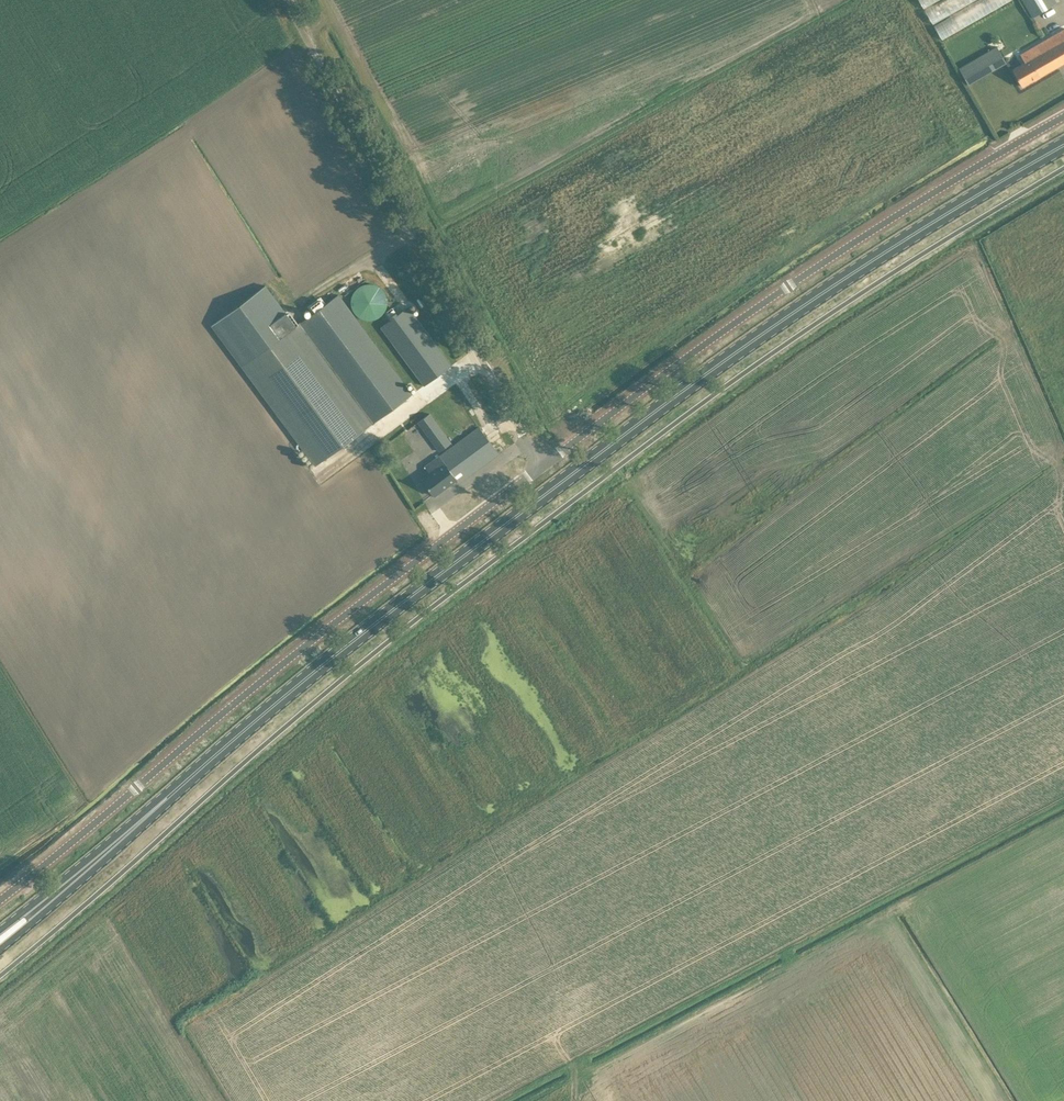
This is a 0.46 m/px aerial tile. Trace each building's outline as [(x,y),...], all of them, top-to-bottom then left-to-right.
[(1010,4),(1008,0),(917,0),(936,39),(1010,4)] [(1032,17),(1057,2),(1055,0),(1022,0),(1032,17)] [(1013,69),(1023,86),(1063,62),(1063,29),(1021,54),(1026,62),(1013,69)] [(996,45),(959,67),(968,84),(1006,62),(996,45)] [(363,318),(369,319),(376,319),(381,316),(385,312),(387,308),(388,303),(387,296),(386,292),(382,288),(379,286),(372,283),(366,283),(361,285),(357,288),(354,293),(352,298),(351,303),(352,308),(355,312),(358,316),(363,318)] [(243,366),(297,326),(266,285),(213,324),(243,366)] [(299,324),(372,423),(412,394),(339,294),(326,303),(320,296),(306,306),(312,314),(299,324)] [(390,320),(380,327),(424,386),(451,366),(407,307),(398,314),(394,309),(386,315),(390,320)] [(243,366),(316,465),(372,423),(299,324),(297,326),(243,366)] [(443,449),(451,443),(439,426),(430,413),(418,422),(427,434),(440,451),(443,449)] [(430,474),(423,479),(434,495),(449,484),(456,478),(459,483),(499,453),(479,427),(470,433),(453,445),(445,452),(439,456),(429,464),(425,467),(430,474)]
